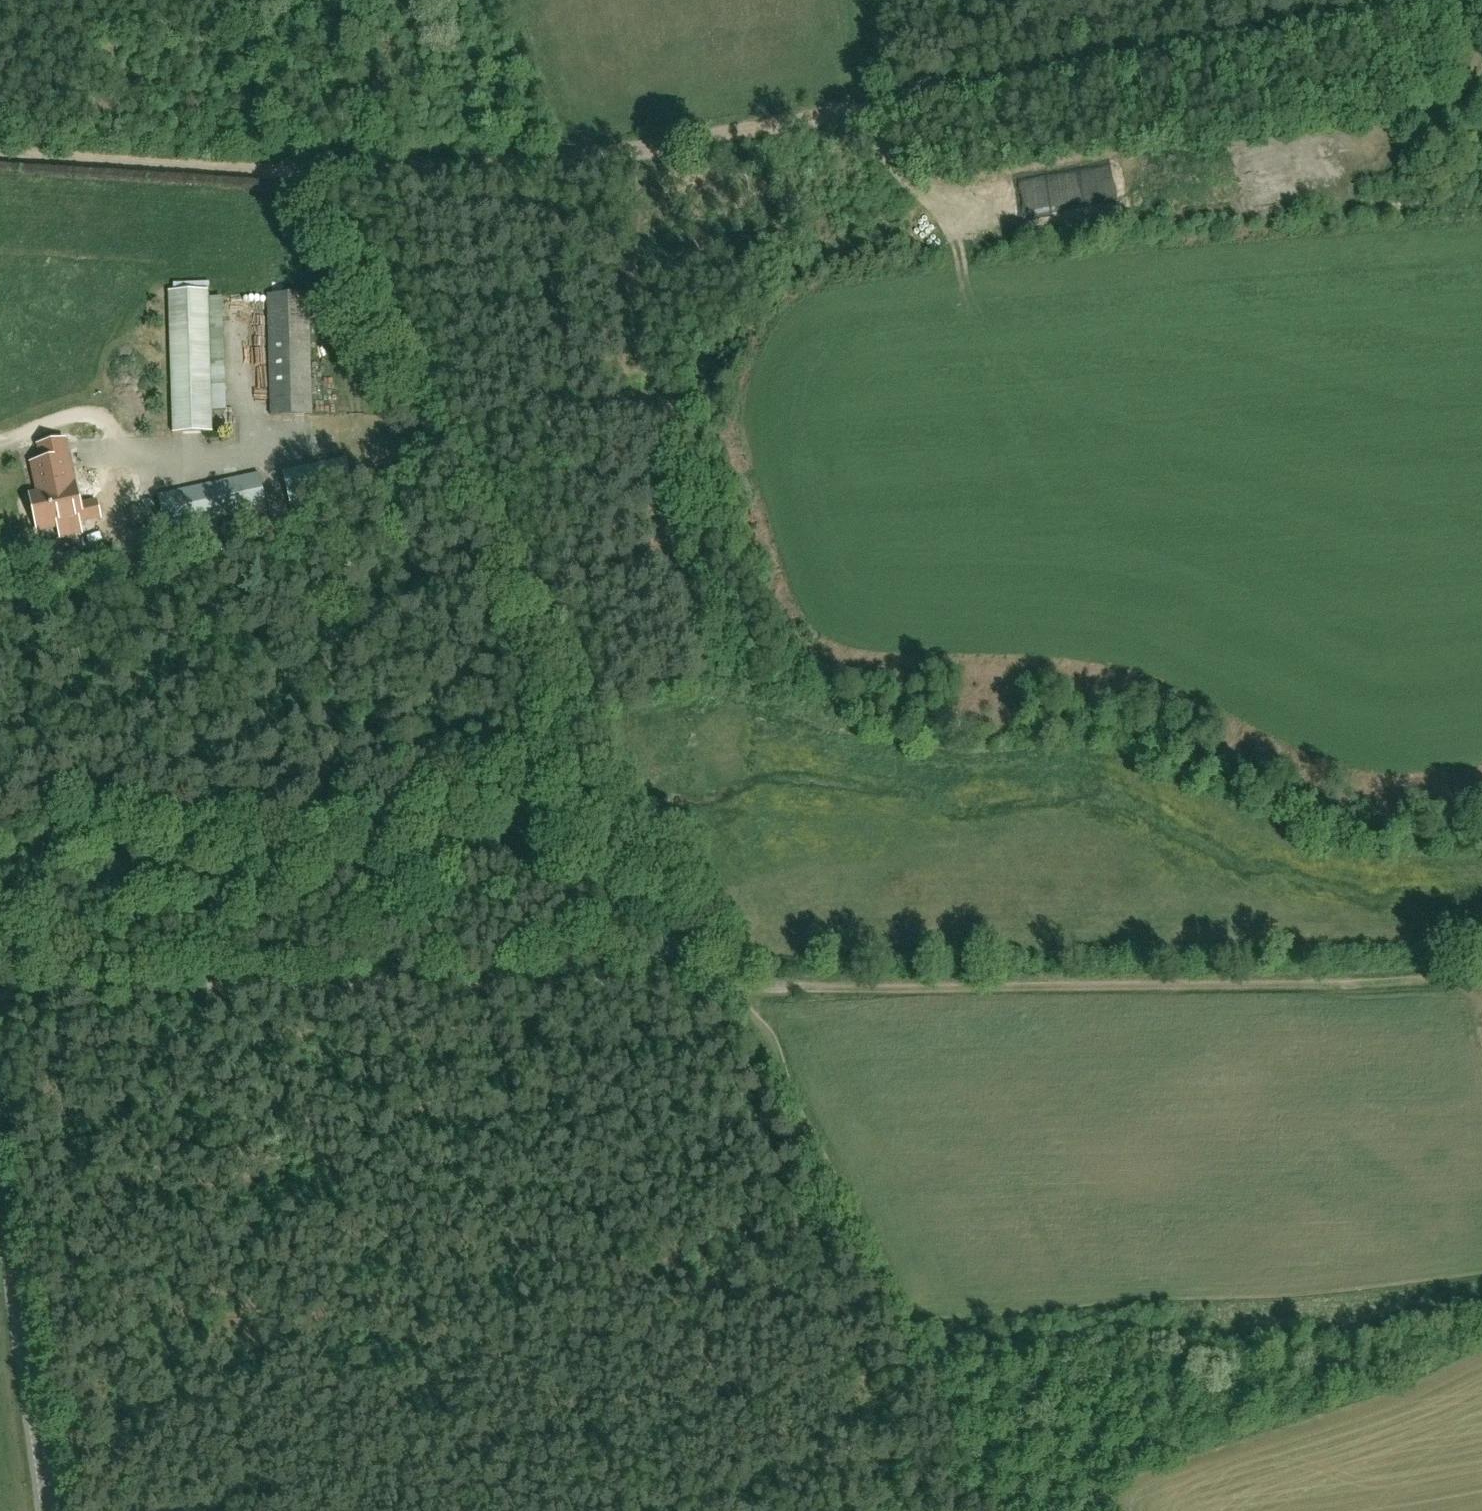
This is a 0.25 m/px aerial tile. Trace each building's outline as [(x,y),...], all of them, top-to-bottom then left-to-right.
[(1050,182),(1071,177),(1069,169),(1048,175),(1050,182)] [(172,433),(211,432),(207,289),(168,291),(172,433)] [(270,417),(313,416),(310,293),(267,295),(270,417)] [(40,494),(31,496),(38,530),(57,526),(56,521),(81,516),(82,521),(101,517),(97,501),(80,505),(75,482),(73,482),(68,456),(64,441),(64,440),(63,440),(42,445),(41,445),(41,446),(44,461),(33,463),(40,494)] [(165,527),(166,529),(267,507),(260,474),(159,496),(163,513),(148,516),(150,530),(165,527)]
